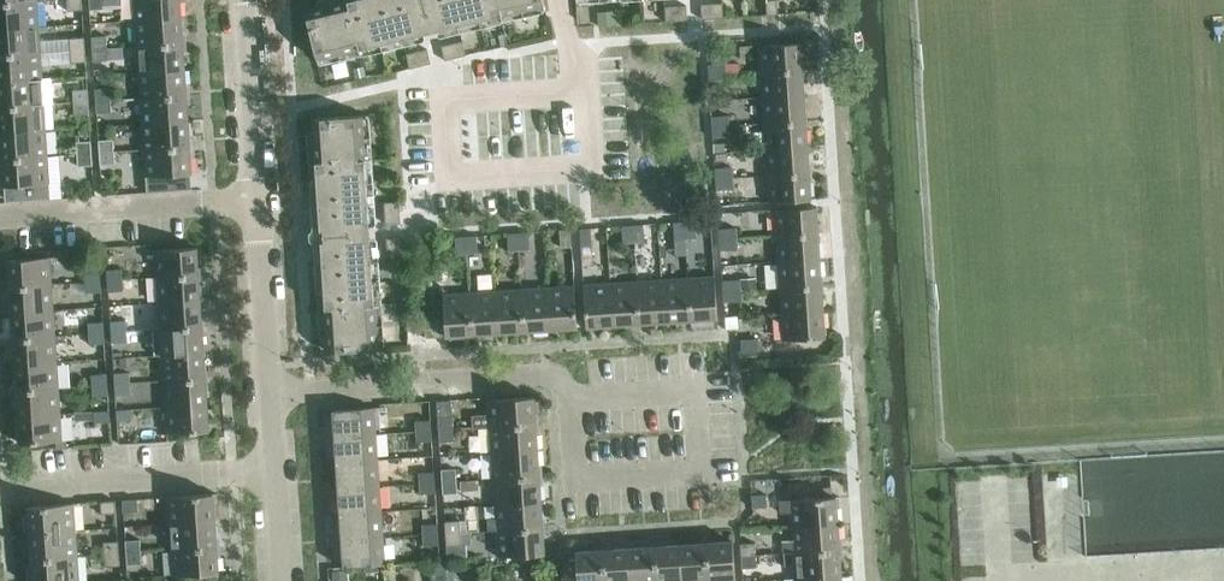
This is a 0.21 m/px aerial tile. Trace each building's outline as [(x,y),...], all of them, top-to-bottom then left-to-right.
[(37,0),(0,3),(0,29),(39,26),(37,0)] [(68,10),(83,10),(82,0),(67,0),(68,10)] [(90,9),(105,8),(104,0),(89,0),(90,9)] [(136,20),(182,17),(181,0),(135,0),(136,20)] [(543,0),(349,0),(306,10),(317,58),(544,4),(543,0)] [(778,14),(777,0),(766,0),(767,15),(778,14)] [(702,19),(724,17),(723,2),(701,4),(702,19)] [(665,6),(666,21),(688,20),(687,5),(665,6)] [(615,10),(598,11),(599,26),(616,25),(615,10)] [(182,17),(136,20),(138,46),(183,43),(182,17)] [(41,52),(39,26),(0,29),(0,55),(41,52)] [(93,49),(108,48),(107,36),(92,37),(93,49)] [(71,50),(86,49),(85,37),(70,38),(71,50)] [(442,45),(445,60),(466,55),(463,40),(442,45)] [(761,72),(802,69),(800,42),(759,45),(761,72)] [(183,43),(138,46),(139,72),(185,69),(183,43)] [(108,48),(93,49),(93,61),(108,60),(108,48)] [(86,49),(71,50),(71,62),(86,61),(86,49)] [(410,68),(431,63),(427,49),(406,54),(410,68)] [(42,78),(41,52),(0,55),(0,81),(42,78)] [(709,75),(726,74),(726,63),(708,64),(709,75)] [(363,66),(353,68),(356,78),(365,76),(363,66)] [(185,69),(139,72),(141,98),(187,94),(185,69)] [(762,98),(804,95),(802,69),(761,72),(762,98)] [(726,74),(709,75),(709,86),(727,85),(726,74)] [(44,104),(54,103),(52,78),(42,78),(0,81),(0,107),(44,104)] [(96,101),(111,100),(110,87),(95,88),(96,101)] [(74,102),(89,101),(88,89),(73,90),(74,102)] [(187,94),(141,98),(143,124),(189,120),(187,94)] [(764,123),(806,121),(804,95),(762,98),(764,123)] [(111,100),(96,101),(97,113),(112,112),(111,100)] [(89,101),(74,102),(75,114),(90,113),(89,101)] [(44,104),(0,107),(0,133),(46,130),(44,104)] [(313,118),(322,258),(329,351),(378,348),(362,115),(313,118)] [(712,127),(730,126),(729,115),(711,116),(712,127)] [(144,149),(190,146),(189,120),(143,124),(144,149)] [(766,149),(807,147),(806,121),(764,123),(766,149)] [(730,126),(712,127),(713,138),(731,137),(730,126)] [(0,133),(0,135),(2,159),(48,156),(46,130),(0,133)] [(99,152),(114,151),(113,139),(99,140),(99,152)] [(77,154),(92,153),(92,140),(77,141),(77,154)] [(725,143),(713,143),(714,153),(725,152),(725,143)] [(147,193),(188,190),(187,174),(192,173),(190,146),(144,149),(147,193)] [(768,175),(809,172),(807,147),(766,149),(768,175)] [(114,151),(99,152),(100,165),(115,164),(114,151)] [(714,161),(726,160),(725,152),(714,153),(714,161)] [(92,153),(77,154),(78,166),(93,165),(92,153)] [(50,199),(49,183),(48,156),(2,159),(3,186),(5,186),(6,202),(50,199)] [(715,179),(733,178),(732,167),(715,168),(715,179)] [(768,175),(769,202),(811,199),(809,172),(768,175)] [(733,178),(715,179),(716,190),(734,188),(733,178)] [(386,223),(401,222),(399,201),(384,202),(386,223)] [(775,209),(776,235),(818,233),(816,206),(775,209)] [(684,222),(686,239),(696,238),(695,221),(684,222)] [(686,239),(684,222),(673,222),(675,240),(686,239)] [(634,242),(633,225),(622,226),(623,243),(634,242)] [(633,225),(634,242),(645,242),(643,225),(633,225)] [(591,228),(580,229),(581,246),(582,255),(592,255),(592,245),(591,228)] [(720,239),(737,238),(736,228),(719,229),(720,239)] [(570,229),(559,230),(561,247),(572,247),(570,229)] [(518,233),(519,250),(530,249),(529,232),(518,233)] [(519,250),(518,233),(507,234),(508,251),(519,250)] [(776,235),(778,261),(820,259),(818,233),(776,235)] [(466,237),(467,254),(478,253),(477,236),(466,237)] [(388,259),(403,258),(402,237),(387,238),(388,259)] [(467,254),(466,237),(455,237),(456,254),(467,254)] [(737,238),(720,239),(720,251),(738,249),(737,238)] [(157,277),(199,274),(197,247),(155,250),(157,277)] [(10,287),(52,284),(50,257),(8,260),(10,287)] [(780,287),(822,284),(820,259),(778,261),(780,287)] [(108,280),(123,279),(122,268),(107,269),(108,280)] [(86,282),(101,281),(100,271),(85,272),(86,282)] [(157,277),(159,303),(201,300),(199,274),(157,277)] [(688,278),(691,320),(718,318),(715,276),(688,278)] [(662,280),(665,321),(691,320),(688,278),(662,280)] [(123,279),(108,280),(109,291),(124,290),(123,279)] [(755,279),(740,280),(741,290),(756,289),(755,279)] [(639,323),(665,321),(662,280),(636,282),(639,323)] [(723,291),(741,290),(740,280),(722,281),(723,291)] [(101,281),(86,282),(87,292),(102,291),(101,281)] [(613,325),(639,323),(636,282),(610,283),(613,325)] [(586,327),(613,325),(610,283),(584,285),(586,327)] [(12,313),(53,310),(52,284),(10,287),(12,313)] [(782,313),(823,310),(822,284),(780,287),(782,313)] [(550,329),(577,327),(574,286),(548,287),(550,329)] [(548,287),(522,289),(525,331),(550,329),(548,287)] [(522,289),(496,291),(499,332),(525,331),(522,289)] [(741,290),(723,291),(724,302),(741,301),(741,290)] [(496,291),(470,293),(473,334),(499,332),(496,291)] [(443,294),(446,336),(473,334),(470,293),(443,294)] [(161,329),(202,326),(201,300),(159,303),(161,329)] [(406,302),(395,303),(396,313),(407,313),(406,302)] [(13,339),(55,336),(53,310),(12,313),(13,339)] [(825,337),(823,310),(782,313),(784,340),(825,337)] [(738,316),(726,317),(726,328),(739,327),(738,316)] [(426,337),(442,336),(441,318),(424,319),(426,337)] [(111,332),(126,331),(126,320),(111,321),(111,332)] [(89,333),(104,332),(104,322),(89,323),(89,333)] [(162,355),(204,352),(202,326),(161,329),(162,355)] [(126,331),(111,332),(112,343),(127,342),(126,331)] [(104,332),(89,333),(90,344),(105,343),(104,332)] [(13,339),(15,364),(57,362),(55,336),(13,339)] [(741,340),(741,350),(759,349),(759,339),(741,340)] [(164,381),(206,378),(204,352),(162,355),(164,381)] [(120,367),(127,367),(127,357),(119,357),(120,367)] [(15,364),(17,390),(59,388),(57,362),(15,364)] [(115,384),(130,383),(129,372),(114,373),(115,384)] [(93,385),(108,384),(107,373),(92,374),(93,385)] [(164,381),(166,406),(208,404),(206,378),(164,381)] [(130,383),(115,384),(116,395),(131,394),(130,383)] [(108,384),(93,385),(94,396),(108,395),(108,384)] [(17,390),(19,416),(60,414),(59,388),(17,390)] [(488,399),(489,413),(472,414),(473,427),(490,426),(536,423),(534,396),(488,399)] [(451,400),(437,401),(439,430),(453,429),(451,400)] [(209,431),(208,404),(166,406),(168,433),(209,431)] [(334,436),(376,434),(374,407),(332,410),(334,436)] [(117,410),(117,421),(132,420),(132,409),(117,410)] [(95,422),(109,421),(110,421),(109,410),(95,411),(95,422)] [(60,414),(19,416),(20,443),(62,440),(60,414)] [(416,431),(431,430),(430,420),(415,421),(416,431)] [(490,426),(492,452),(538,449),(536,423),(490,426)] [(453,429),(439,430),(439,442),(454,441),(453,429)] [(431,430),(416,431),(417,442),(432,441),(431,430)] [(336,462),(378,460),(376,434),(334,436),(336,462)] [(492,452),(494,478),(540,475),(538,449),(492,452)] [(336,462),(338,488),(379,485),(378,460),(336,462)] [(442,481),(457,480),(456,469),(441,470),(442,481)] [(419,483),(435,482),(434,471),(419,473),(419,483)] [(494,478),(495,504),(541,501),(540,475),(494,478)] [(457,480),(442,481),(443,494),(458,493),(457,480)] [(435,482),(419,483),(420,494),(436,493),(435,482)] [(338,488),(339,514),(381,511),(379,485),(338,488)] [(838,523),(836,496),(833,497),(832,487),(820,488),(821,498),(781,500),(782,512),(791,511),(792,526),(838,523)] [(168,497),(170,523),(216,520),(214,493),(168,497)] [(766,494),(752,496),(753,508),(767,507),(766,494)] [(138,511),(138,499),(123,500),(124,512),(138,511)] [(116,513),(115,501),(101,502),(101,514),(116,513)] [(495,504),(496,516),(488,516),(489,530),(497,530),(543,527),(541,501),(495,504)] [(25,516),(26,533),(76,530),(74,503),(28,506),(29,515),(25,516)] [(339,514),(341,540),(383,537),(381,511),(339,514)] [(216,520),(170,523),(171,549),(217,546),(216,520)] [(446,533),(460,532),(459,521),(445,521),(446,533)] [(423,535),(439,534),(438,523),(422,524),(423,535)] [(782,552),(783,553),(840,549),(838,523),(792,526),(793,539),(782,540),(782,552)] [(543,527),(497,530),(499,557),(545,554),(543,527)] [(78,556),(76,530),(26,533),(27,551),(31,551),(32,559),(78,556)] [(460,532),(446,533),(446,546),(461,545),(460,532)] [(439,534),(423,535),(424,546),(439,545),(439,534)] [(385,564),(383,537),(341,540),(343,566),(385,564)] [(126,552),(141,551),(140,539),(125,540),(126,552)] [(104,554),(119,553),(118,541),(103,542),(104,554)] [(733,541),(706,543),(709,580),(735,580),(733,541)] [(705,543),(680,544),(683,580),(709,580),(706,543),(705,543)] [(741,556),(756,555),(755,543),(740,544),(741,556)] [(680,544),(654,546),(657,580),(683,580),(680,544)] [(173,576),(218,573),(219,573),(217,546),(171,549),(173,576)] [(654,546),(628,548),(631,580),(657,580),(654,546)] [(628,548),(602,549),(605,580),(631,580),(628,548)] [(576,559),(565,559),(562,580),(605,580),(602,549),(576,551),(576,559)] [(795,565),(796,578),(841,575),(840,549),(783,553),(784,553),(785,566),(795,565)] [(141,551),(126,552),(127,565),(142,564),(141,551)] [(119,553),(104,554),(105,566),(120,565),(119,553)] [(756,555),(741,556),(742,568),(757,567),(756,555)] [(32,559),(33,567),(28,567),(29,580),(80,580),(78,556),(32,559)] [(446,562),(433,562),(433,572),(447,571),(446,562)] [(333,571),(334,580),(348,580),(347,570),(333,571)]
